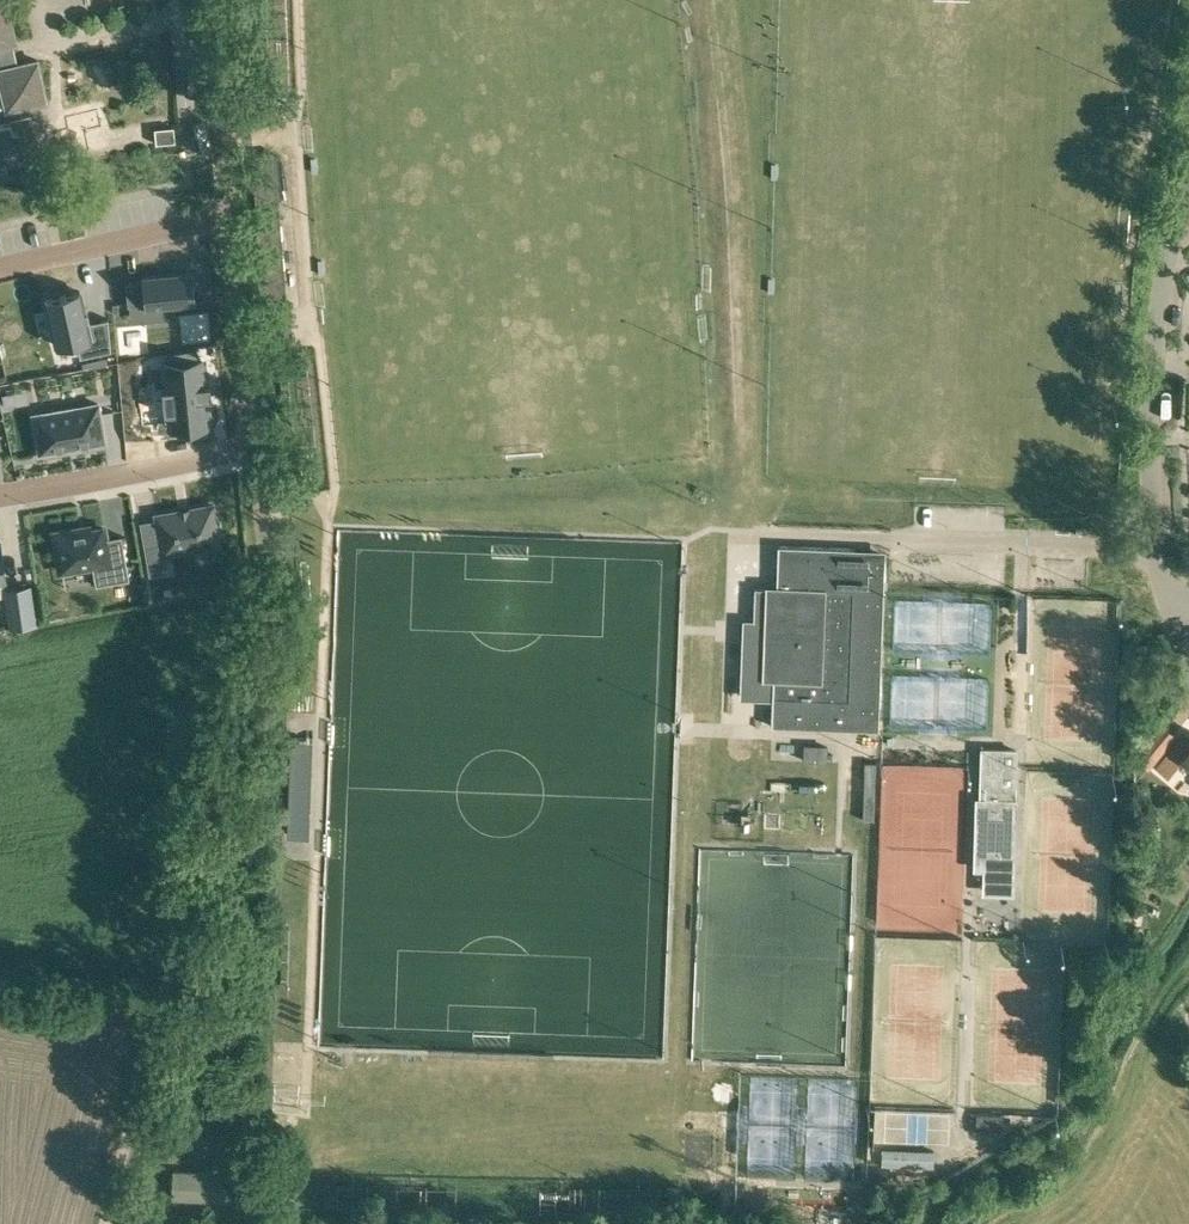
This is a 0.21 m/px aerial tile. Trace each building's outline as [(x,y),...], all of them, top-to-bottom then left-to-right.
[(11,43),(16,42),(6,0),(0,0),(0,149),(7,148),(10,159),(38,153),(30,114),(20,116),(18,107),(47,100),(38,59),(16,64),(11,43)] [(156,143),(175,141),(174,126),(154,127),(156,143)] [(264,311),(287,309),(275,151),(253,153),(264,311)] [(142,280),(125,281),(128,304),(129,304),(144,303),(145,307),(162,305),(195,302),(192,271),(142,276),(142,280)] [(81,287),(48,296),(57,342),(78,337),(81,353),(110,346),(109,316),(88,320),(81,287)] [(166,388),(164,388),(166,412),(168,412),(169,424),(207,421),(205,398),(208,398),(207,386),(204,386),(202,361),(197,362),(196,347),(166,352),(167,364),(164,364),(166,388)] [(16,405),(14,393),(1,395),(3,407),(16,405)] [(98,404),(34,414),(40,453),(104,442),(98,404)] [(207,499),(151,511),(157,539),(142,542),(148,570),(165,566),(161,550),(216,538),(214,528),(217,528),(212,508),(209,508),(207,499)] [(88,527),(54,533),(61,570),(94,564),(97,583),(128,578),(121,537),(105,540),(103,529),(89,531),(88,527)] [(757,587),(755,619),(764,619),(762,678),(771,679),(774,679),(773,698),(772,725),(878,729),(883,590),(885,556),(885,549),(778,545),(777,585),(765,584),(765,587),(757,587)] [(5,586),(6,593),(10,624),(34,620),(29,583),(5,586)] [(1000,590),(889,586),(885,728),(994,732),(1000,590)] [(1057,676),(1057,739),(1096,739),(1096,685),(1083,685),(1083,659),(1104,659),(1104,629),(1083,629),(1083,645),(1074,645),(1074,662),(1068,662),(1068,676),(1057,676)] [(1149,768),(1176,734),(1161,723),(1134,756),(1149,768)] [(1182,736),(1157,767),(1168,775),(1181,758),(1188,765),(1188,742),(1182,736)] [(803,741),(803,759),(822,760),(823,742),(803,741)] [(1015,748),(981,747),(980,797),(977,797),(975,867),(982,867),(981,893),(1011,894),(1015,748)] [(1063,845),(1064,872),(1098,870),(1095,799),(1053,800),(1055,845),(1063,845)] [(933,1151),(881,1149),(880,1165),(932,1167),(933,1151)] [(247,1202),(249,1173),(172,1169),(171,1197),(247,1202)]
